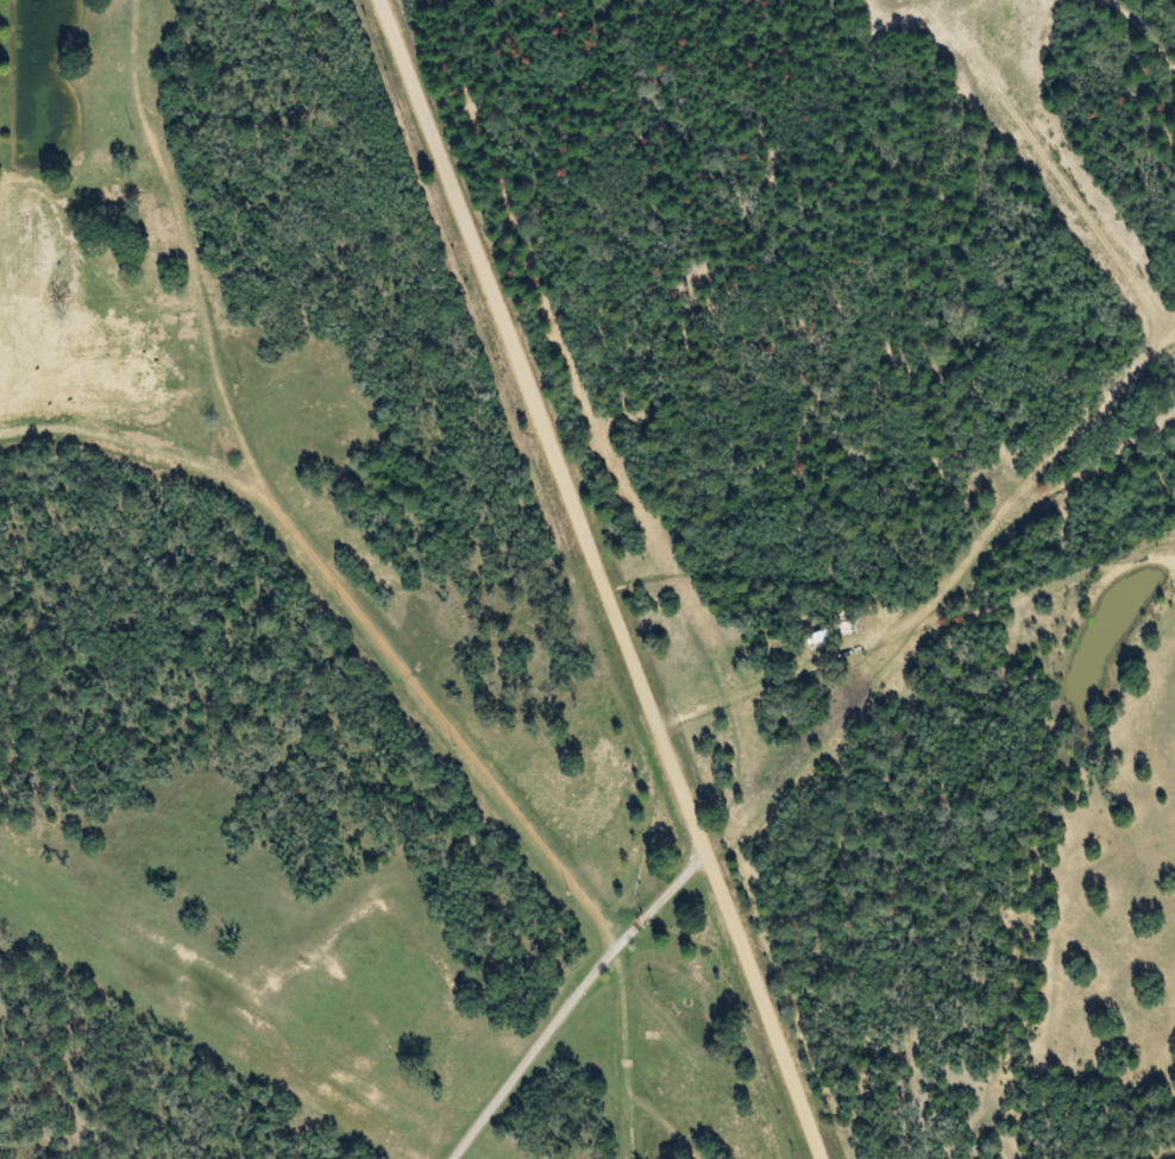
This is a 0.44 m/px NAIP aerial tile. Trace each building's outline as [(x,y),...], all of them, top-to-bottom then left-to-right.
[(855,609),(834,614),(840,637),(861,632),(855,609)]
